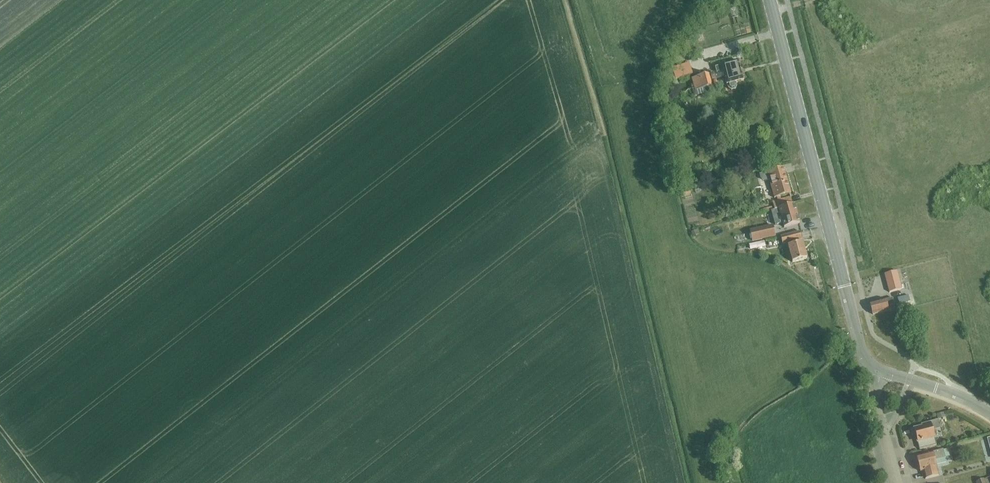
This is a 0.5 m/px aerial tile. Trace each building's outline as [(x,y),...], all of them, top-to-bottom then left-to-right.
[(737,87),(735,83),(743,81),(738,61),(714,67),(716,73),(722,71),(726,85),(727,85),(728,89),(731,91),(735,90),(737,87)] [(693,74),(689,63),(676,68),(677,73),(673,74),(675,80),(693,74)] [(696,91),(711,87),(708,75),(693,79),(696,91)] [(783,168),(766,172),(758,174),(760,178),(761,180),(763,181),(765,181),(768,180),(773,198),(790,194),(783,168)] [(697,178),(687,181),(689,188),(699,185),(697,178)] [(790,197),(772,202),(774,210),(777,209),(792,204),(790,197)] [(774,210),(771,211),(774,225),(781,223),(783,229),(799,224),(797,216),(794,204),(792,204),(777,209),(774,210)] [(774,236),(772,226),(748,232),(751,241),(774,236)] [(782,245),(802,240),(800,232),(780,237),(782,245)] [(764,241),(749,245),(750,250),(765,247),(764,241)] [(793,263),(807,259),(803,243),(788,246),(793,263)] [(901,289),(896,271),(884,274),(889,293),(901,289)] [(908,295),(897,298),(899,305),(910,302),(908,295)] [(872,315),(895,309),(892,298),(870,304),(872,315)] [(932,429),(940,427),(939,425),(938,421),(922,425),(922,427),(914,429),(915,435),(914,437),(915,440),(917,441),(919,449),(936,445),(932,429)] [(938,476),(936,467),(934,461),(943,458),(941,450),(930,453),(916,457),(920,472),(923,471),(925,479),(938,476)]
